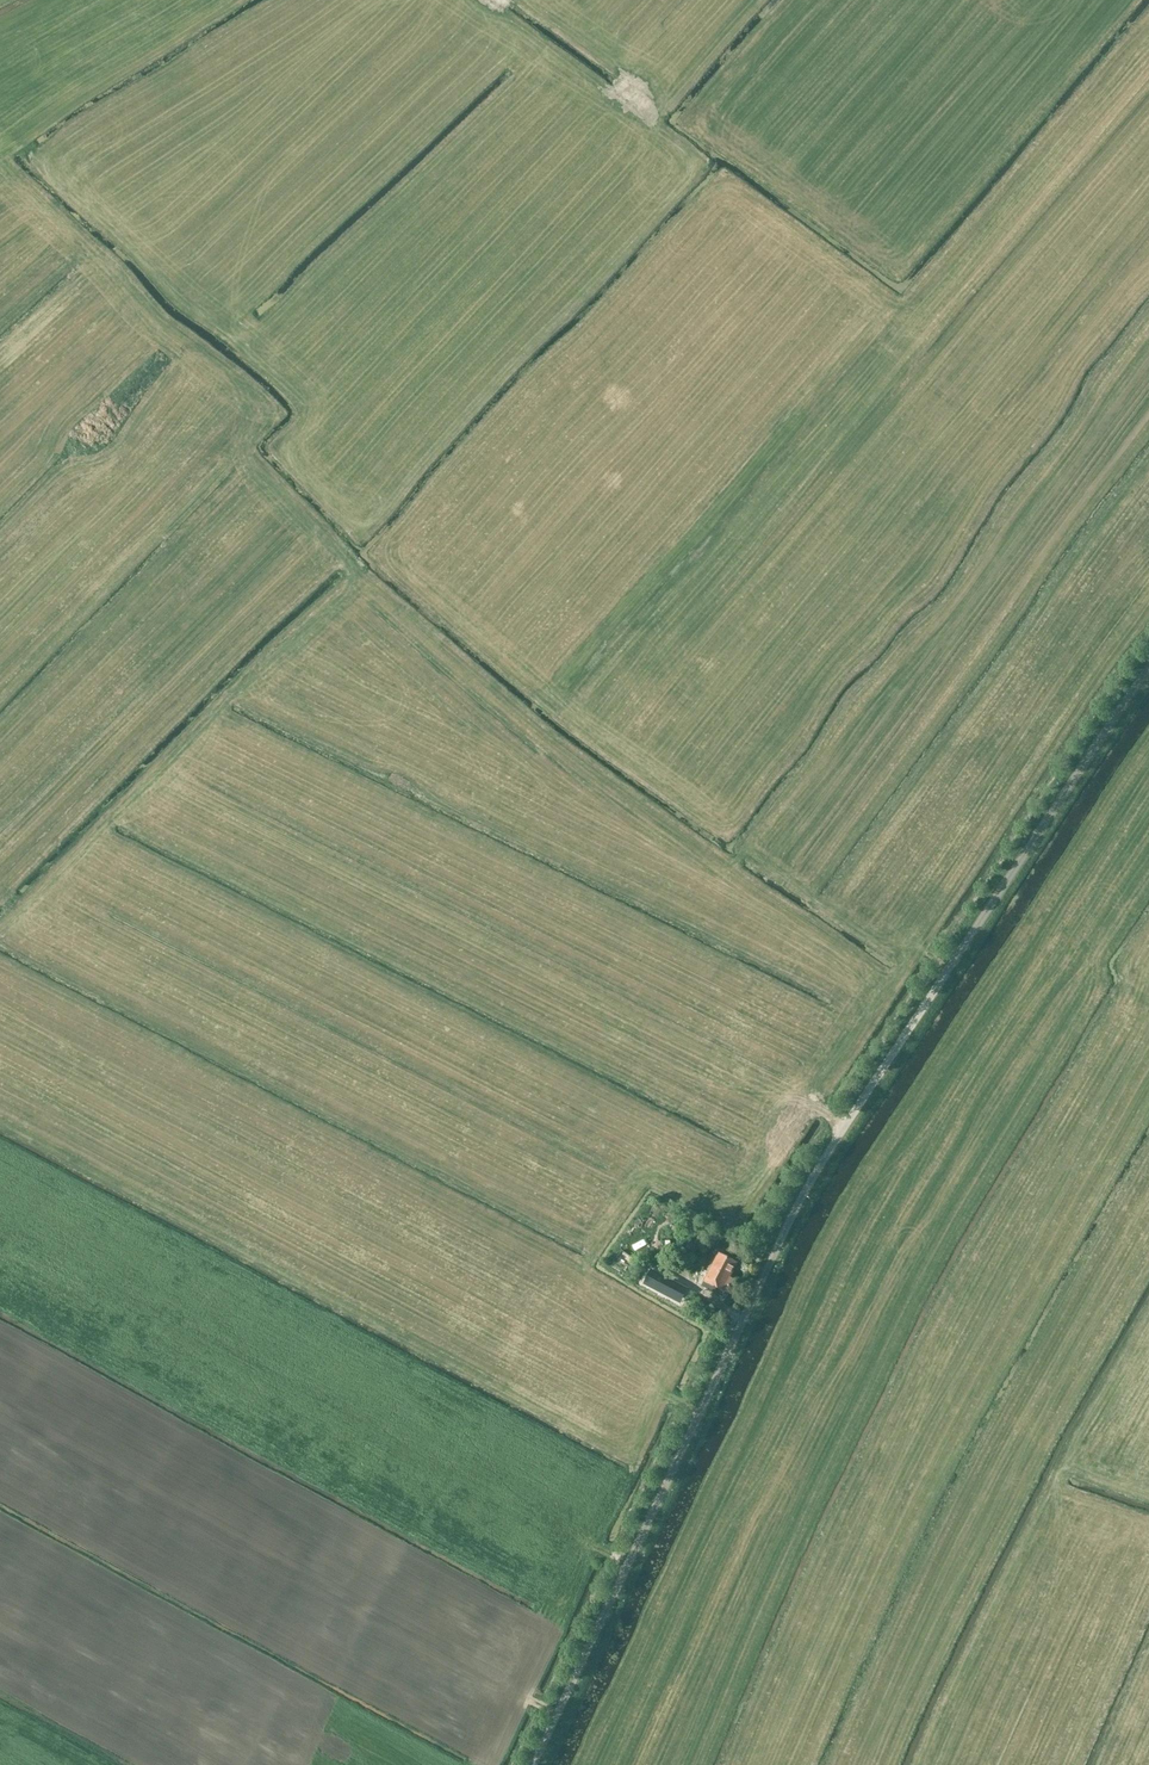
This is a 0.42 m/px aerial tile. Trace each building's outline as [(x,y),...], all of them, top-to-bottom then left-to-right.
[(735,1280),(730,1278),(738,1263),(720,1253),(704,1281),(705,1281),(702,1286),(717,1294),(720,1290),(728,1294),(735,1280)] [(677,1281),(651,1267),(645,1279),(670,1293),(677,1281)]
